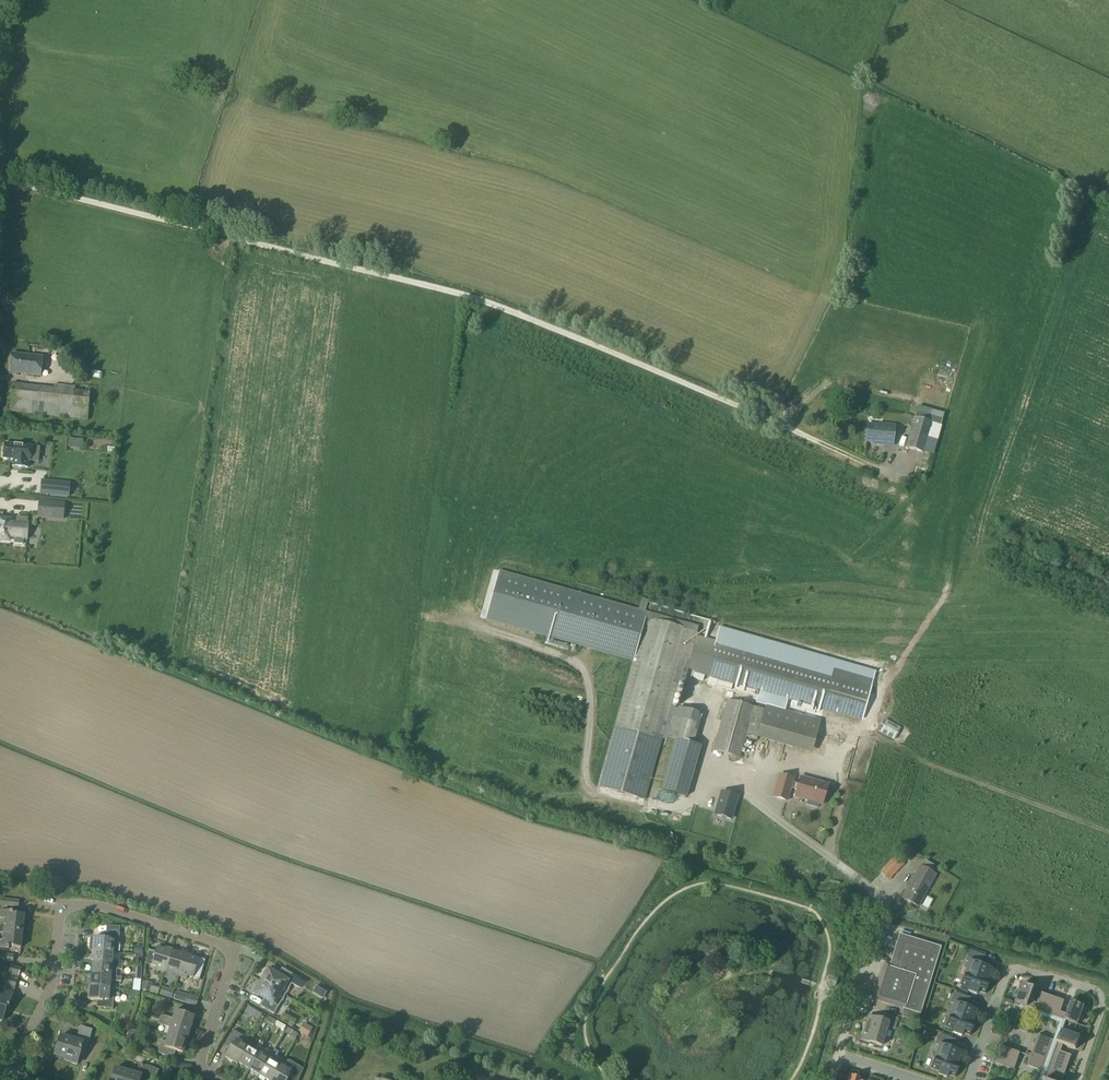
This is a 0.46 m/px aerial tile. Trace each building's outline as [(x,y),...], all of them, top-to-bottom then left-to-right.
[(958,345),(939,341),(932,369),(937,370),(934,382),(949,386),(958,345)] [(43,352),(12,349),(11,368),(41,371),(43,352)] [(98,382),(99,371),(89,369),(87,381),(98,382)] [(55,380),(55,383),(14,379),(11,406),(89,414),(91,386),(76,385),(76,382),(55,380)] [(904,448),(924,454),(932,456),(940,427),(912,418),(904,448)] [(873,446),(892,447),(894,427),(880,426),(879,427),(866,426),(865,443),(873,444),(873,446)] [(38,463),(40,448),(31,447),(31,446),(4,444),(3,459),(13,460),(12,463),(12,466),(12,467),(14,467),(18,467),(27,468),(28,462),(38,463)] [(46,505),(22,503),(20,517),(45,520),(46,505)] [(0,521),(0,524),(0,542),(28,545),(30,524),(0,521)] [(56,530),(52,552),(57,553),(61,531),(56,530)] [(65,562),(67,532),(59,532),(58,562),(65,562)] [(633,662),(647,612),(645,612),(638,610),(499,571),(486,620),(632,661),(633,662)] [(600,780),(598,787),(639,799),(644,781),(649,782),(662,737),(673,741),(693,746),(693,745),(701,717),(670,708),(689,641),(696,642),(697,639),(694,638),(696,633),(697,630),(697,627),(698,628),(698,627),(647,612),(633,662),(615,728),(600,780)] [(694,674),(860,719),(871,682),(704,635),(703,640),(697,638),(688,671),(695,672),(694,674)] [(722,721),(713,751),(739,759),(745,738),(756,740),(757,738),(764,711),(754,708),(727,701),(722,721)] [(693,745),(693,746),(673,741),(659,790),(686,797),(700,747),(693,745)] [(744,792),(752,778),(741,771),(733,785),(744,792)] [(779,775),(773,797),(787,801),(790,788),(797,790),(794,797),(807,801),(806,805),(817,808),(818,804),(822,805),(823,800),(825,799),(827,792),(826,790),(828,785),(800,777),(798,785),(792,783),(793,779),(779,775)] [(731,820),(737,797),(721,793),(714,815),(731,820)] [(880,873),(889,882),(904,866),(895,858),(880,873)] [(902,900),(918,908),(935,877),(919,868),(902,900)] [(23,932),(24,916),(12,915),(12,913),(0,912),(0,919),(4,920),(3,931),(23,932)] [(23,932),(3,931),(2,942),(0,942),(0,949),(9,950),(9,947),(21,949),(23,932)] [(92,951),(112,953),(113,947),(118,947),(119,934),(106,932),(105,939),(93,938),(93,939),(90,938),(89,950),(92,951)] [(59,934),(59,947),(70,946),(70,934),(59,934)] [(955,954),(959,941),(951,939),(947,951),(955,954)] [(888,970),(883,968),(873,1001),(890,1006),(891,1000),(905,1004),(903,1010),(920,1015),(938,956),(897,943),(888,970)] [(164,972),(171,950),(165,948),(165,949),(157,947),(155,952),(149,950),(145,963),(157,967),(156,970),(164,972)] [(178,976),(185,954),(179,952),(178,953),(171,951),(172,950),(171,950),(164,972),(178,976)] [(112,961),(112,953),(92,951),(92,952),(93,952),(92,963),(122,966),(123,962),(112,961)] [(984,957),(969,951),(965,961),(968,962),(960,985),(969,988),(967,992),(976,995),(977,991),(985,994),(989,982),(987,981),(991,969),(981,965),(984,957)] [(185,954),(178,976),(187,979),(187,976),(199,980),(205,961),(198,958),(197,959),(191,957),(191,956),(185,954)] [(122,970),(122,966),(92,963),(91,975),(121,978),(110,977),(111,969),(122,970)] [(261,982),(285,996),(285,995),(287,994),(288,992),(289,991),(289,989),(292,984),(296,987),(301,980),(284,970),(280,977),(272,972),(273,971),(268,968),(266,970),(264,971),(263,973),(263,974),(263,977),(264,977),(261,982)] [(1,997),(0,997),(0,1022),(2,1023),(9,1000),(18,976),(9,973),(1,997)] [(121,982),(121,978),(91,975),(90,986),(89,986),(89,987),(109,989),(110,981),(121,982)] [(284,997),(285,996),(261,982),(259,987),(257,986),(256,987),(254,988),(253,990),(253,992),(253,994),(258,997),(258,996),(266,1000),(262,1008),(274,1015),(281,1003),(282,1001),(283,1000),(284,998),(284,997)] [(1015,1003),(1035,1010),(1034,1014),(1060,1024),(1054,1041),(1038,1036),(1027,1067),(1040,1072),(1037,1079),(1051,1079),(1053,1076),(1064,1079),(1072,1057),(1061,1053),(1063,1046),(1076,1050),(1081,1038),(1062,1031),(1066,1021),(1078,1026),(1085,1007),(1072,1003),(1067,1015),(1060,1013),(1064,1002),(1041,994),(1037,1004),(1030,1002),(1035,989),(1022,985),(1015,1003)] [(89,987),(87,1000),(99,1001),(99,1008),(112,1009),(114,989),(109,989),(89,987)] [(159,995),(171,999),(173,992),(161,989),(159,995)] [(186,995),(176,992),(174,1000),(183,1003),(186,995)] [(969,999),(954,993),(950,1003),(953,1004),(945,1027),(953,1030),(952,1033),(961,1036),(962,1033),(970,1036),(974,1023),(972,1022),(976,1011),(966,1007),(969,999)] [(171,1023),(190,1029),(194,1017),(175,1011),(171,1023)] [(155,1017),(140,1014),(138,1021),(153,1024),(155,1017)] [(884,1022),(868,1017),(866,1023),(867,1024),(863,1035),(861,1041),(882,1047),(887,1028),(895,1030),(898,1020),(885,1016),(884,1022)] [(268,1017),(266,1021),(274,1026),(277,1022),(268,1017)] [(284,1026),(277,1022),(274,1026),(282,1030),(284,1026)] [(300,1022),(293,1034),(302,1039),(309,1028),(300,1022)] [(186,1041),(190,1029),(171,1023),(168,1035),(186,1041)] [(79,1026),(75,1041),(60,1036),(54,1056),(65,1060),(65,1062),(77,1065),(79,1056),(84,1057),(88,1044),(92,1045),(96,1031),(79,1026)] [(132,1026),(127,1042),(136,1045),(141,1029),(132,1026)] [(284,1027),(280,1033),(291,1038),(294,1033),(284,1027)] [(237,1064),(248,1047),(240,1042),(244,1037),(233,1030),(225,1043),(231,1047),(225,1057),(226,1058),(231,1063),(233,1062),(237,1064)] [(186,1042),(186,1041),(168,1035),(166,1042),(161,1040),(157,1053),(170,1057),(172,1050),(182,1053),(183,1052),(185,1052),(188,1043),(186,1042)] [(954,1040),(939,1035),(935,1044),(938,1045),(930,1069),(938,1072),(937,1075),(946,1078),(947,1075),(955,1078),(959,1065),(957,1064),(961,1052),(951,1049),(954,1040)] [(248,1069),(262,1047),(261,1047),(263,1044),(259,1042),(254,1050),(248,1047),(237,1064),(237,1065),(238,1063),(248,1069)] [(1020,1054),(1000,1046),(994,1063),(1015,1070),(1020,1054)] [(259,1076),(272,1054),(262,1047),(248,1069),(259,1076)] [(259,1076),(265,1079),(271,1079),(280,1066),(283,1060),(276,1056),(278,1053),(274,1050),(272,1054),(259,1076)] [(271,1079),(295,1079),(301,1070),(290,1064),(287,1070),(280,1066),(271,1079)] [(159,1070),(140,1065),(136,1075),(115,1069),(111,1079),(140,1079),(141,1079),(145,1079),(152,1079),(152,1078),(156,1079),(159,1070)]
